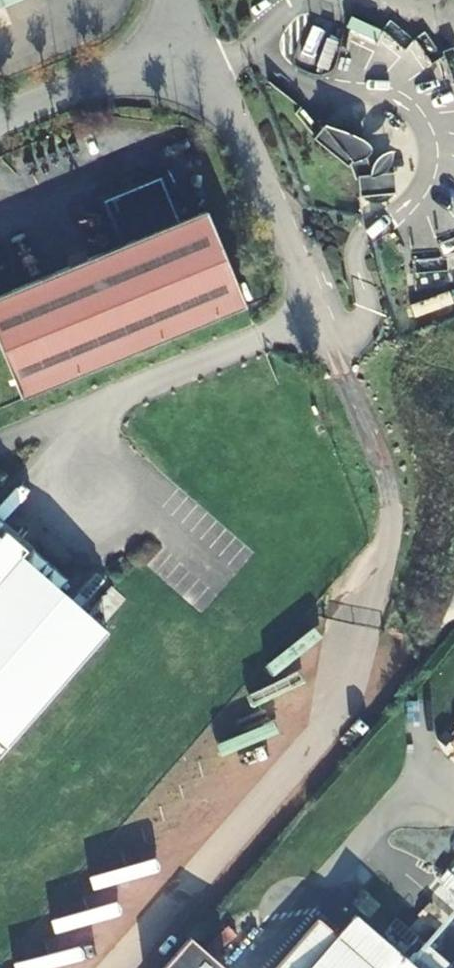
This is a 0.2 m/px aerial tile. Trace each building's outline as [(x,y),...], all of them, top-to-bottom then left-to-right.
[(26,0),(0,0),(0,11),(26,0)] [(323,127),(321,128),(355,157),(362,154),(363,159),(367,157),(369,153),(368,148),(366,146),(360,140),(358,140),(355,138),(349,136),(342,133),(339,133),(337,132),(334,131),(333,130),(330,130),(323,127)] [(313,138),(310,142),(345,169),(347,167),(353,182),(355,182),(357,199),(359,199),(391,196),(393,195),(391,174),(379,176),(370,177),(368,171),(363,159),(362,154),(355,157),(321,128),(313,138)] [(370,177),(379,176),(380,175),(384,172),(389,164),(390,159),(390,152),(388,152),(381,154),(376,158),(371,164),(368,171),(370,177)] [(247,305),(209,212),(181,223),(163,179),(107,202),(125,246),(0,297),(0,337),(24,396),(247,305)] [(387,200),(391,196),(359,199),(364,202),(370,205),(376,205),(382,203),(387,200)] [(11,523),(0,513),(0,535),(11,523)] [(109,641),(61,595),(29,565),(23,560),(31,552),(11,534),(2,544),(0,541),(0,757),(109,641)] [(29,565),(61,595),(75,579),(43,549),(29,565)] [(112,624),(127,606),(113,594),(98,612),(112,624)] [(415,953),(360,904),(344,922),(327,908),(274,967),(453,967),(453,909),(415,953)] [(191,935),(160,967),(226,967),(191,935)]
